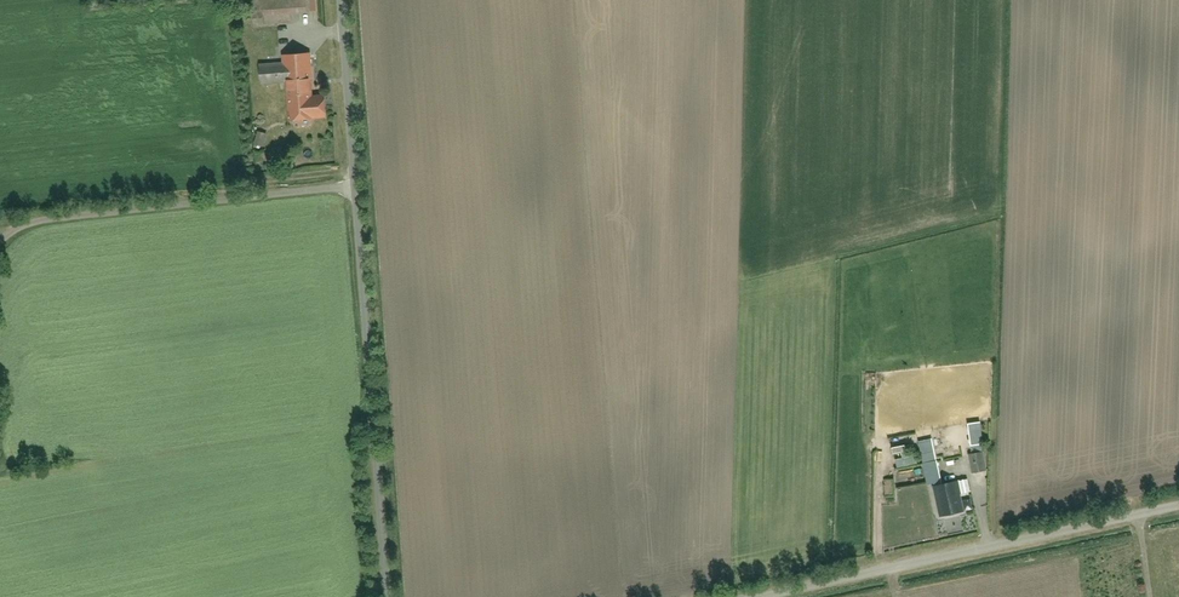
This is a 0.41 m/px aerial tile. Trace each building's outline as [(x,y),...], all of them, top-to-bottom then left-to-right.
[(307,0),(260,0),(261,24),(293,23),(292,14),(308,13),(307,0)] [(317,13),(317,0),(309,0),(309,13),(317,13)] [(290,122),(319,121),(332,120),(331,95),(316,96),(314,55),(285,56),(285,65),(259,66),(261,86),(287,84),(290,122)] [(255,146),(265,149),(268,136),(259,134),(255,146)] [(903,453),(907,469),(924,465),(928,484),(944,481),(935,440),(918,443),(920,449),(903,453)] [(972,455),(975,473),(991,471),(988,453),(972,455)] [(884,481),(884,497),(896,497),(896,481),(884,481)] [(971,493),(969,481),(935,488),(941,519),(966,513),(962,495),(971,493)]
